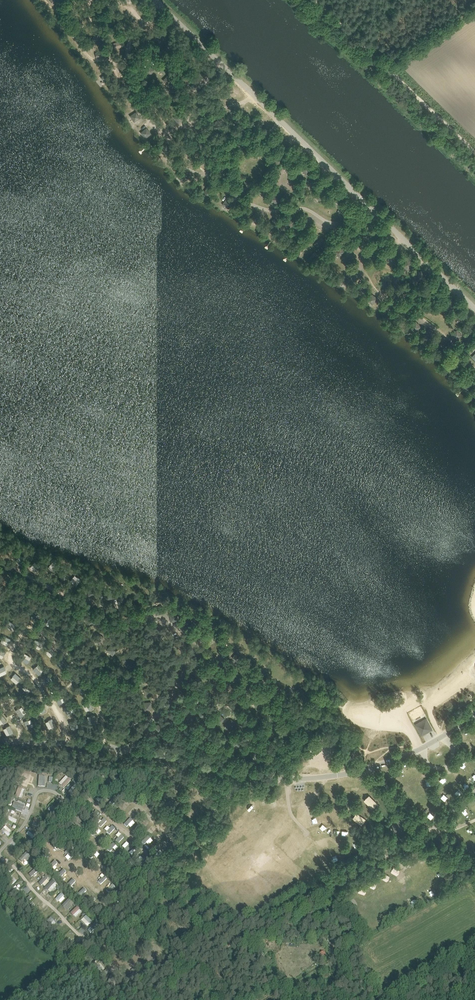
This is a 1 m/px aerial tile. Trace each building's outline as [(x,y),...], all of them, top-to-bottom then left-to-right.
[(163,32),(157,36),(162,42),(168,37),(163,32)] [(163,64),(158,69),(164,74),(168,68),(163,64)] [(148,65),(144,71),(150,76),(155,70),(148,65)] [(126,67),(120,72),(125,78),(131,73),(126,67)] [(202,68),(198,74),(204,78),(208,71),(202,68)] [(107,72),(101,77),(106,83),(112,78),(107,72)] [(189,73),(183,78),(188,83),(193,79),(189,73)] [(163,80),(168,86),(174,80),(169,75),(163,80)] [(209,106),(202,110),(206,117),(213,113),(209,106)] [(136,111),(130,115),(134,122),(141,117),(136,111)] [(180,113),(173,117),(178,124),(184,119),(180,113)] [(234,120),(239,125),(244,119),(239,115),(234,120)] [(220,118),(214,122),(218,128),(224,123),(220,118)] [(259,118),(254,123),(259,128),(264,123),(259,118)] [(202,124),(195,127),(199,134),(206,131),(202,124)] [(146,127),(140,132),(145,138),(151,133),(146,127)] [(282,134),(276,139),(282,144),(287,139),(282,134)] [(154,136),(148,141),(153,147),(159,142),(154,136)] [(200,141),(194,147),(199,153),(205,147),(200,141)] [(166,142),(159,147),(164,153),(170,148),(166,142)] [(266,151),(261,145),(255,151),(261,156),(266,151)] [(207,153),(201,159),(207,164),(212,159),(207,153)] [(278,155),(273,160),(278,165),(283,160),(278,155)] [(225,158),(220,164),(225,169),(231,164),(225,158)] [(307,164),(301,169),(306,174),(312,170),(307,164)] [(184,172),(178,177),(184,183),(189,177),(184,172)] [(225,178),(231,183),(236,177),(230,172),(225,178)] [(312,176),(307,181),(313,186),(318,181),(312,176)] [(244,180),(240,187),(246,191),(251,185),(244,180)] [(194,181),(188,187),(194,193),(199,187),(194,181)] [(264,185),(259,191),(264,196),(270,190),(264,185)] [(207,187),(202,194),(209,198),(213,191),(207,187)] [(320,191),(315,196),(320,201),(325,196),(320,191)] [(276,193),(271,198),(277,204),(282,199),(276,193)] [(339,194),(334,199),(339,204),(344,199),(339,194)] [(227,197),(222,204),(229,208),(233,201),(227,197)] [(344,207),(339,212),(344,217),(349,212),(344,207)] [(241,208),(237,215),(243,219),(248,213),(241,208)] [(255,212),(251,219),(257,223),(261,217),(255,212)] [(285,222),(285,223),(291,228),(296,222),(290,216),(286,221),(285,222)] [(305,216),(300,222),(306,227),(311,221),(305,216)] [(274,218),(269,224),(275,229),(280,222),(274,218)] [(319,248),(327,240),(323,236),(315,243),(319,248)] [(362,238),(356,243),(361,248),(367,244),(362,238)] [(378,240),(373,245),(378,250),(383,245),(378,240)] [(340,246),(334,252),(340,257),(345,252),(340,246)] [(311,261),(319,255),(316,251),(308,258),(311,261)] [(389,254),(388,262),(395,262),(396,255),(389,254)] [(407,259),(403,265),(409,269),(413,263),(407,259)] [(422,271),(415,274),(418,280),(425,277),(422,271)] [(344,275),(340,281),(347,286),(351,279),(344,275)] [(362,282),(358,288),(365,292),(369,285),(362,282)] [(372,293),(367,299),(373,305),(378,299),(372,293)] [(436,294),(433,297),(431,299),(436,304),(441,299),(436,294)] [(389,298),(385,305),(391,310),(396,303),(389,298)] [(453,300),(447,305),(452,310),(458,306),(453,300)] [(408,304),(403,310),(409,315),(414,309),(408,304)] [(463,312),(458,316),(463,322),(468,317),(463,312)] [(416,321),(410,326),(416,332),(421,326),(416,321)] [(429,327),(424,334),(431,339),(436,332),(429,327)] [(457,330),(452,335),(457,340),(462,335),(457,330)] [(445,347),(439,352),(444,358),(450,352),(445,347)] [(452,360),(446,365),(452,371),(457,365),(452,360)] [(464,385),(469,391),(474,386),(470,380),(465,383),(464,385)] [(96,586),(87,587),(88,596),(97,595),(96,586)] [(111,589),(103,591),(104,600),(113,598),(111,589)] [(125,593),(116,595),(118,604),(127,602),(125,593)] [(134,596),(133,605),(142,606),(143,598),(134,596)] [(162,605),(154,607),(156,615),(164,613),(162,605)] [(177,612),(169,614),(171,622),(179,620),(177,612)] [(92,615),(84,618),(88,626),(96,622),(92,615)] [(131,618),(126,625),(133,630),(138,623),(131,618)] [(191,618),(182,620),(184,628),(192,626),(191,618)] [(205,623),(196,625),(198,633),(206,631),(205,623)] [(159,628),(151,631),(154,639),(162,636),(159,628)] [(219,629),(211,631),(213,639),(221,637),(219,629)] [(96,632),(92,639),(99,644),(104,637),(96,632)] [(184,638),(176,640),(177,648),(185,646),(184,638)] [(111,643),(106,650),(112,656),(118,649),(111,643)] [(222,645),(219,652),(226,656),(230,648),(222,645)] [(232,658),(238,663),(243,656),(237,651),(232,658)] [(125,653),(121,660),(129,664),(132,656),(125,653)] [(250,657),(246,663),(253,668),(257,661),(250,657)] [(195,664),(191,671),(198,674),(202,667),(195,664)] [(261,668),(258,675),(265,679),(269,671),(261,668)] [(214,670),(211,677),(218,680),(221,672),(214,670)] [(234,682),(237,675),(230,672),(227,680),(234,682)] [(145,674),(136,677),(139,685),(148,682),(145,674)] [(247,681),(242,687),(248,692),(253,686),(247,681)] [(273,681),(271,689),(279,690),(281,682),(273,681)] [(152,686),(143,688),(145,697),(154,695),(152,686)] [(290,686),(284,692),(289,698),(295,693),(290,686)] [(256,694),(250,700),(256,706),(262,701),(256,694)] [(151,701),(142,702),(143,711),(152,710),(151,701)] [(268,705),(261,710),(266,717),(272,712),(268,705)] [(183,708),(183,717),(192,718),(192,709),(183,708)] [(208,708),(199,708),(199,717),(208,717),(208,708)] [(175,712),(166,715),(169,724),(177,721),(175,712)] [(218,713),(212,720),(219,725),(225,718),(218,713)] [(134,714),(126,718),(130,726),(138,722),(134,714)] [(415,724),(421,736),(433,730),(426,718),(415,724)] [(233,731),(238,724),(231,719),(226,726),(233,731)] [(163,723),(154,725),(155,734),(164,732),(163,723)] [(273,723),(269,730),(276,734),(280,726),(273,723)] [(233,746),(242,747),(242,738),(233,737),(233,746)] [(64,788),(71,780),(66,775),(59,783),(64,788)] [(74,796),(79,787),(74,784),(68,793),(74,796)] [(19,788),(16,796),(22,798),(25,790),(19,788)] [(364,800),(372,809),(378,804),(369,794),(364,800)] [(131,816),(137,811),(134,807),(128,813),(131,816)] [(16,818),(19,812),(11,809),(8,820),(12,821),(13,817),(16,818)] [(50,817),(47,815),(48,813),(42,810),(40,816),(48,820),(50,817)] [(462,813),(465,818),(470,814),(467,810),(462,813)] [(363,825),(367,819),(356,812),(353,818),(363,825)] [(35,817),(33,821),(44,826),(45,822),(35,817)] [(402,817),(391,827),(401,837),(412,828),(402,817)] [(99,827),(107,822),(105,818),(97,824),(99,827)] [(125,823),(130,828),(135,823),(131,818),(125,823)] [(10,834),(9,833),(11,830),(5,825),(1,830),(8,836),(10,834)] [(138,825),(132,831),(135,835),(142,829),(138,825)] [(152,825),(146,831),(150,835),(156,829),(152,825)] [(112,826),(110,828),(107,826),(104,830),(109,835),(115,828),(112,826)] [(119,832),(114,837),(119,842),(124,837),(119,832)] [(154,838),(158,842),(163,836),(160,833),(154,838)] [(103,845),(109,838),(104,834),(98,840),(103,845)] [(143,841),(149,845),(153,839),(147,836),(143,841)] [(165,839),(160,846),(165,849),(169,842),(165,839)] [(127,841),(122,847),(127,852),(132,847),(127,841)] [(110,852),(116,846),(113,843),(107,849),(110,852)] [(6,853),(14,859),(19,853),(12,847),(6,853)] [(20,860),(25,865),(32,857),(27,852),(20,860)] [(408,865),(414,862),(411,856),(405,859),(408,865)] [(401,869),(407,866),(403,859),(397,862),(401,869)] [(392,874),(398,870),(395,864),(389,868),(392,874)] [(64,869),(58,874),(61,877),(67,872),(64,869)] [(384,878),(391,875),(388,869),(382,872),(384,878)] [(47,880),(49,877),(45,875),(39,883),(45,887),(49,881),(47,880)] [(98,881),(101,885),(107,879),(104,875),(98,881)] [(374,878),(377,883),(383,880),(380,875),(374,878)] [(68,883),(72,887),(77,882),(73,878),(68,883)] [(53,879),(44,888),(50,893),(59,884),(53,879)] [(106,890),(109,893),(116,887),(112,883),(106,890)] [(78,893),(81,897),(87,891),(84,887),(78,893)] [(59,901),(64,896),(61,893),(55,898),(59,901)] [(69,898),(62,905),(68,910),(74,903),(69,898)] [(76,918),(83,910),(78,905),(71,913),(76,918)] [(44,920),(48,916),(44,912),(40,916),(44,920)] [(88,926),(92,921),(86,915),(81,920),(88,926)] [(50,929),(56,922),(51,917),(45,924),(50,929)] [(96,922),(87,930),(91,934),(100,925),(96,922)] [(69,937),(64,943),(68,947),(74,941),(69,937)]
